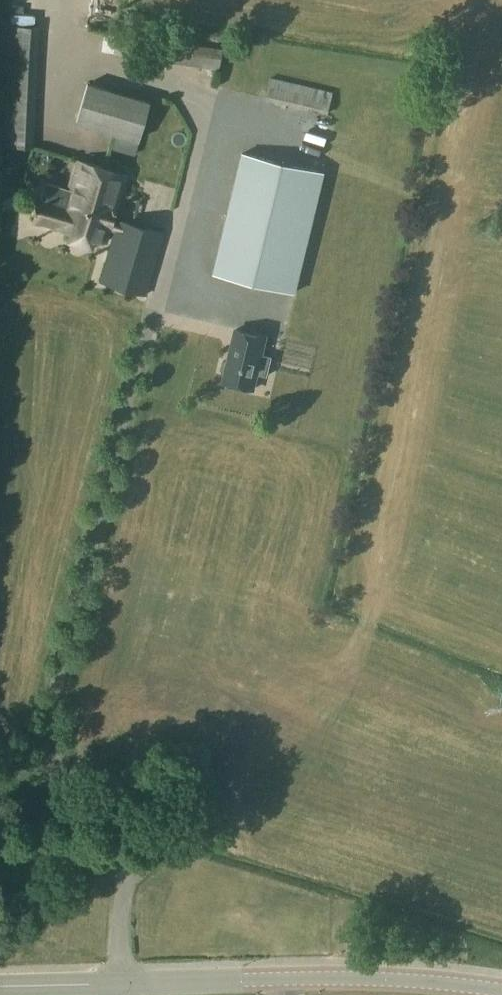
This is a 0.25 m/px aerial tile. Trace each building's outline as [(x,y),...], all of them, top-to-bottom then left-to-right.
[(33,147),(39,26),(9,24),(3,145),(33,147)] [(113,53),(165,60),(217,68),(221,48),(168,39),(168,36),(117,29),(113,53)] [(268,81),(264,99),(328,113),(333,91),(270,76),(269,81),(268,81)] [(149,100),(87,82),(75,122),(137,140),(149,100)] [(213,271),(295,291),(324,172),(242,152),(213,271)] [(32,205),(31,210),(32,211),(31,215),(34,216),(33,219),(49,224),(56,226),(61,210),(74,213),(75,208),(79,209),(82,199),(92,202),(103,166),(75,158),(67,187),(45,181),(40,198),(39,198),(38,202),(35,201),(34,205),(32,205)] [(61,210),(56,226),(71,229),(69,238),(89,243),(91,237),(102,240),(107,241),(110,231),(112,232),(97,280),(146,294),(165,232),(118,218),(118,217),(113,216),(125,173),(103,166),(92,202),(82,199),(79,209),(75,208),(74,213),(61,210)] [(235,328),(228,359),(224,362),(222,370),(224,375),(223,381),(253,388),(257,372),(266,375),(271,356),(261,354),(266,336),(235,328)]
